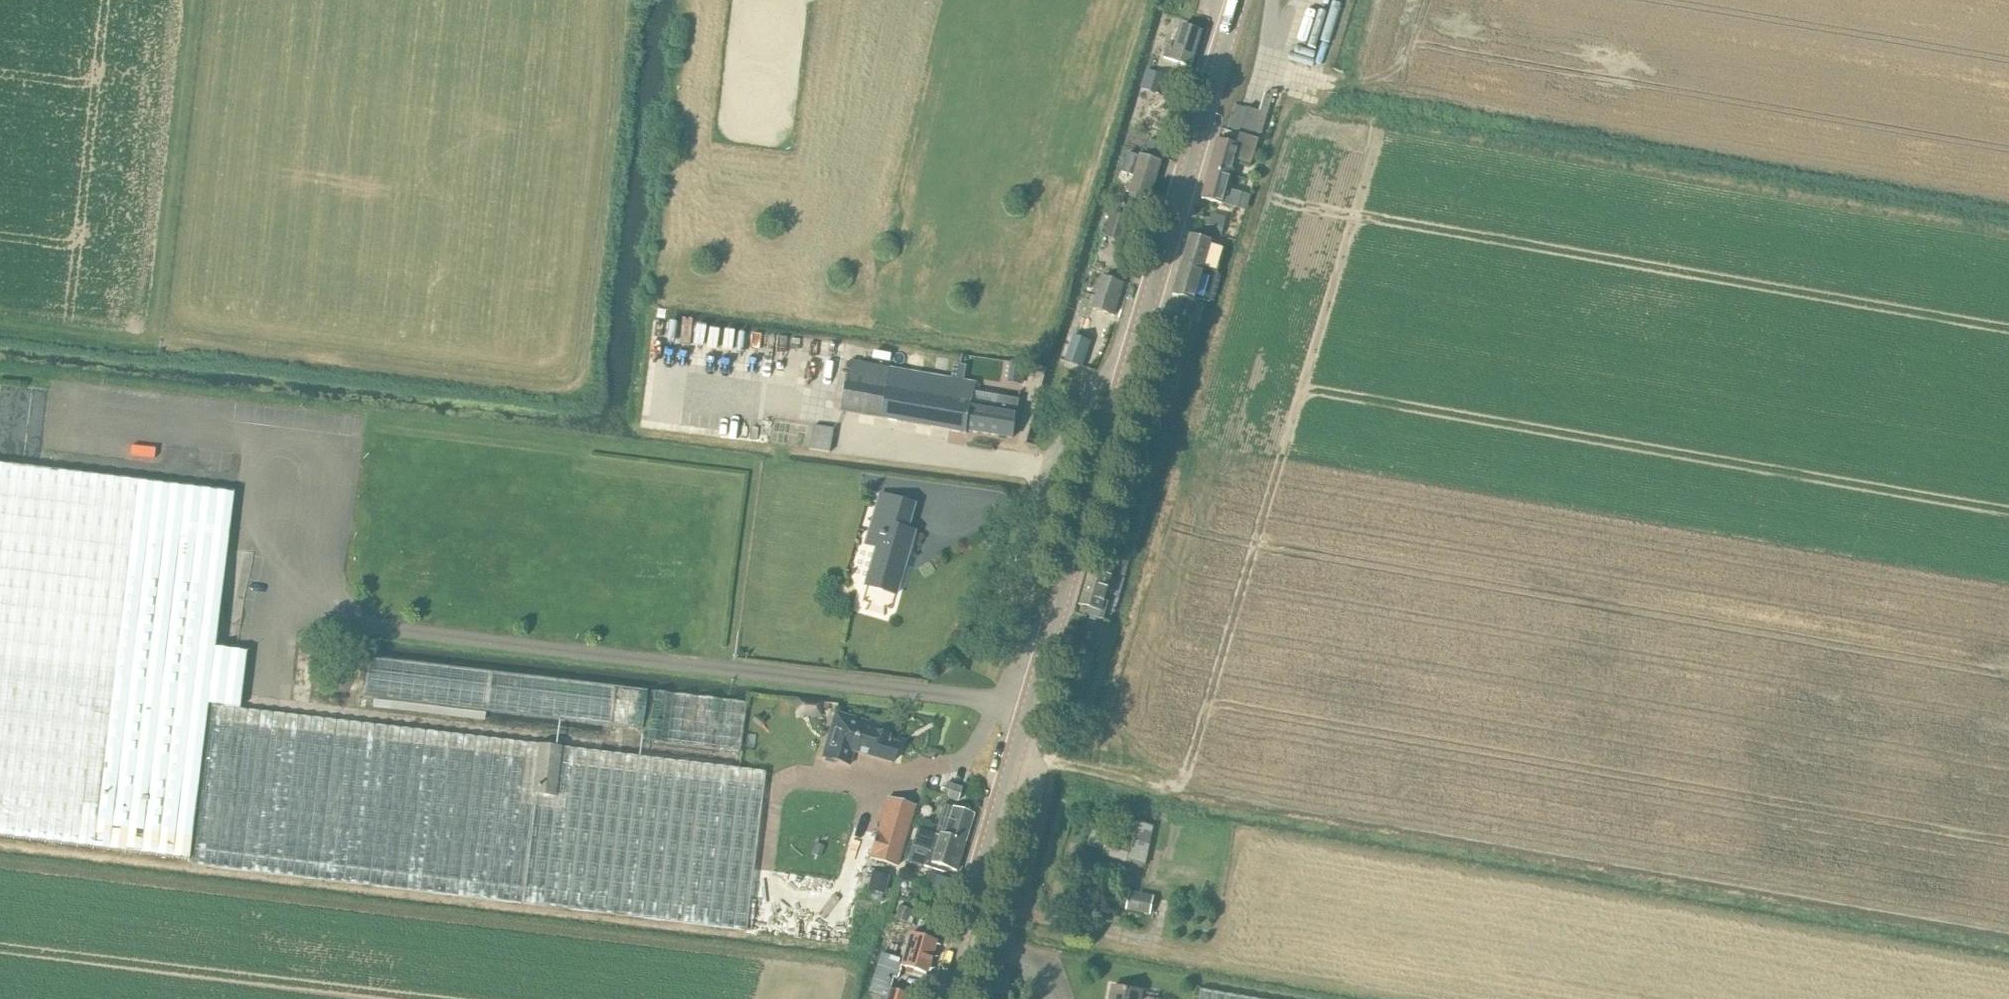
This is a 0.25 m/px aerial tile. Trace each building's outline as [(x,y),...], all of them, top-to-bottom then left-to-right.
[(1191,66),(1202,32),(1181,25),(1174,49),(1166,46),(1163,57),(1191,66)] [(1144,77),(1141,87),(1145,88),(1152,90),(1163,94),(1169,76),(1158,72),(1151,70),(1147,69),(1144,77)] [(1262,135),(1273,97),(1265,94),(1260,111),(1247,108),(1245,112),(1237,110),(1231,128),(1241,131),(1241,129),(1262,135)] [(1210,167),(1231,173),(1235,159),(1251,163),(1258,138),(1240,133),(1237,143),(1218,138),(1210,167)] [(1149,140),(1146,150),(1157,154),(1160,143),(1149,140)] [(1149,199),(1161,162),(1141,156),(1132,184),(1128,183),(1126,191),(1129,192),(1129,193),(1149,199)] [(1226,188),(1231,173),(1210,167),(1201,197),(1231,205),(1238,207),(1242,193),(1226,188)] [(1122,241),(1130,217),(1112,211),(1104,236),(1122,241)] [(1205,231),(1221,236),(1227,217),(1211,212),(1205,231)] [(1181,262),(1181,264),(1203,271),(1211,243),(1212,241),(1208,240),(1190,234),(1181,262)] [(1181,264),(1172,294),(1178,296),(1194,300),(1194,299),(1203,301),(1210,303),(1218,275),(1203,271),(1181,264)] [(1114,315),(1124,284),(1102,277),(1092,307),(1114,315)] [(1074,336),(1066,360),(1084,366),(1092,342),(1074,336)] [(874,351),(873,357),(889,360),(891,353),(874,351)] [(1171,351),(1168,361),(1178,364),(1181,354),(1171,351)] [(992,409),(970,405),(974,382),(851,361),(842,410),(881,417),(881,418),(965,433),(965,430),(1011,438),(1016,413),(1019,399),(994,395),(992,409)] [(831,452),(835,429),(816,426),(813,450),(831,452)] [(190,859),(190,864),(520,904),(519,905),(745,931),(764,772),(288,714),(239,709),(246,652),(236,651),(215,648),(217,625),(227,548),(233,493),(39,470),(0,465),(0,836),(190,859)] [(897,594),(900,582),(915,531),(907,529),(914,503),(880,493),(865,543),(876,547),(865,585),(897,594)] [(1102,553),(1098,568),(1107,571),(1111,556),(1102,553)] [(1110,592),(1113,590),(1115,584),(1113,580),(1110,579),(1111,576),(1089,570),(1079,603),(1088,606),(1086,614),(1103,619),(1108,602),(1103,601),(1106,591),(1110,592)] [(368,658),(363,696),(640,729),(642,730),(641,739),(739,752),(746,703),(368,658)] [(794,715),(821,718),(823,700),(796,698),(794,715)] [(835,712),(821,756),(849,765),(853,752),(892,763),(892,761),(897,744),(888,739),(888,736),(878,733),(881,726),(835,712)] [(958,802),(962,788),(946,783),(945,783),(941,796),(958,802)] [(895,869),(914,804),(886,796),(875,834),(883,837),(875,864),(895,869)] [(935,834),(964,842),(973,814),(945,806),(935,834)] [(1146,865),(1154,827),(1139,823),(1135,837),(1111,829),(1105,852),(1104,857),(1127,863),(1127,860),(1146,865)] [(964,842),(935,834),(916,828),(911,847),(928,851),(923,866),(938,870),(940,865),(955,870),(964,842)] [(817,843),(813,851),(819,854),(823,846),(817,843)] [(885,895),(889,876),(871,872),(866,891),(885,895)] [(1130,891),(1126,910),(1150,915),(1154,896),(1130,891)] [(899,905),(894,918),(907,923),(911,910),(899,905)] [(905,949),(902,961),(900,966),(925,973),(934,942),(909,934),(905,949)] [(902,961),(883,955),(880,955),(869,990),(887,995),(886,996),(873,992),(871,998),(904,998),(905,995),(889,990),(892,977),(896,977),(900,966),(902,961)] [(1142,991),(1112,986),(1109,998),(1140,998),(1142,991)] [(1200,988),(1198,998),(1261,998),(1200,988)]
